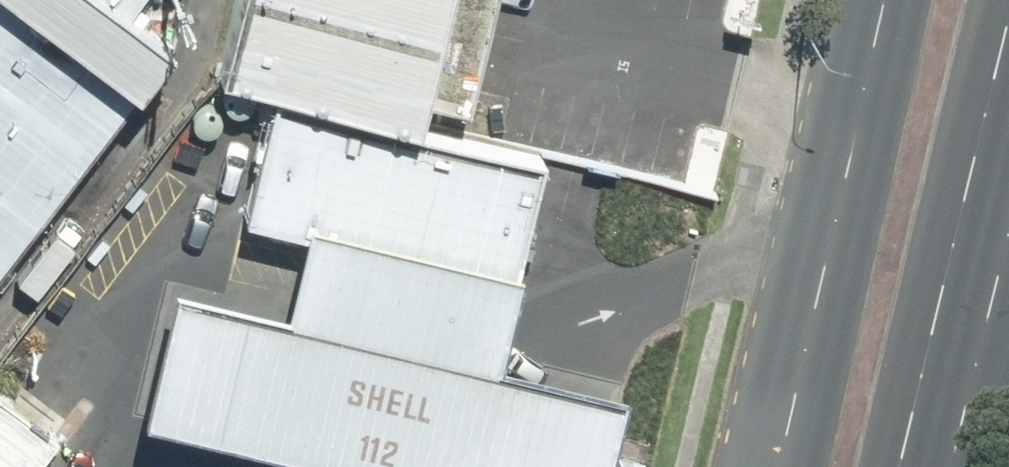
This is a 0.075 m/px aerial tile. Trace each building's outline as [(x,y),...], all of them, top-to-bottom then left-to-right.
[(190,45),(131,0),(0,0),(0,293),(190,45)] [(228,73),(442,126),(475,0),(246,0),(228,73)] [(568,157),(285,90),(256,215),(310,227),(514,277),(538,281),(568,157)] [(310,227),(293,294),(173,265),(141,393),(440,466),(590,466),(612,379),(495,350),(514,277),(310,227)] [(0,385),(0,466),(29,466),(66,417),(7,375),(0,385)]
